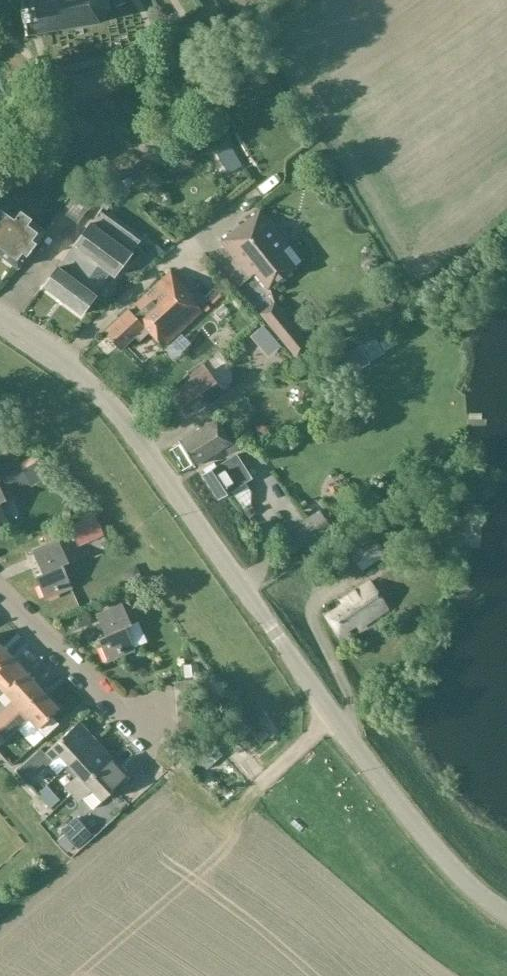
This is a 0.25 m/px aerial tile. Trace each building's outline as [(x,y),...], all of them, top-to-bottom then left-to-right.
[(26,35),(101,23),(110,9),(109,0),(20,0),(26,35)] [(116,8),(127,4),(125,0),(112,0),(116,8)] [(88,100),(105,94),(94,67),(66,78),(72,92),(83,88),(88,100)] [(128,73),(115,76),(118,87),(130,84),(128,73)] [(90,197),(106,211),(114,201),(115,202),(123,194),(111,184),(101,189),(99,187),(90,197)] [(76,192),(62,211),(74,220),(88,201),(76,192)] [(0,202),(0,255),(17,269),(45,233),(31,221),(32,220),(21,212),(18,215),(0,202)] [(261,210),(221,241),(249,277),(256,272),(267,286),(293,267),(280,251),(288,245),(261,210)] [(58,268),(43,288),(80,316),(95,296),(93,294),(109,274),(113,277),(140,241),(100,211),(58,268)] [(128,310),(104,333),(120,350),(135,337),(139,342),(149,333),(162,348),(202,312),(192,301),(195,299),(171,272),(129,311),(128,310)] [(260,316),(265,322),(296,359),(311,346),(275,303),(260,316)] [(359,346),(335,360),(344,377),(369,363),(359,346)] [(207,370),(172,395),(186,416),(203,403),(206,407),(225,394),(207,370)] [(218,420),(179,443),(193,466),(224,448),(228,456),(240,449),(235,440),(231,443),(218,420)] [(37,454),(34,456),(19,465),(26,477),(44,466),(37,454)] [(214,463),(203,470),(206,474),(203,476),(218,501),(252,480),(237,455),(217,468),(214,463)] [(9,526),(0,505),(0,530),(9,526)] [(319,511),(286,533),(297,551),(332,530),(319,511)] [(78,547),(104,535),(95,515),(69,527),(78,547)] [(350,554),(362,572),(385,558),(383,553),(395,546),(387,532),(350,554)] [(59,542),(33,554),(42,574),(35,577),(45,601),(73,588),(63,566),(68,563),(59,542)] [(343,606),(326,617),(339,637),(356,626),(358,629),(388,610),(370,583),(341,602),(343,606)] [(123,605),(97,616),(105,636),(98,639),(107,663),(135,651),(126,629),(132,626),(123,605)] [(8,655),(0,645),(0,662),(8,655)] [(4,693),(25,673),(8,655),(0,662),(0,688),(4,693)] [(0,710),(0,730),(42,691),(25,673),(4,693),(3,694),(10,701),(0,710)] [(42,691),(0,730),(0,742),(2,744),(29,720),(38,729),(59,710),(42,691)] [(198,730),(196,717),(175,720),(177,733),(198,730)] [(59,755),(68,765),(96,740),(80,722),(45,753),(41,748),(16,772),(25,781),(25,780),(43,764),(46,767),(59,755)] [(224,732),(214,742),(250,778),(260,768),(224,732)] [(66,788),(72,795),(112,758),(96,740),(68,765),(78,777),(66,788)] [(211,742),(191,753),(202,772),(221,762),(211,742)] [(129,777),(112,758),(72,795),(79,803),(92,792),(101,802),(129,777)] [(46,786),(36,795),(49,809),(59,800),(46,786)] [(69,839),(76,848),(92,834),(77,817),(61,831),(69,839)]
